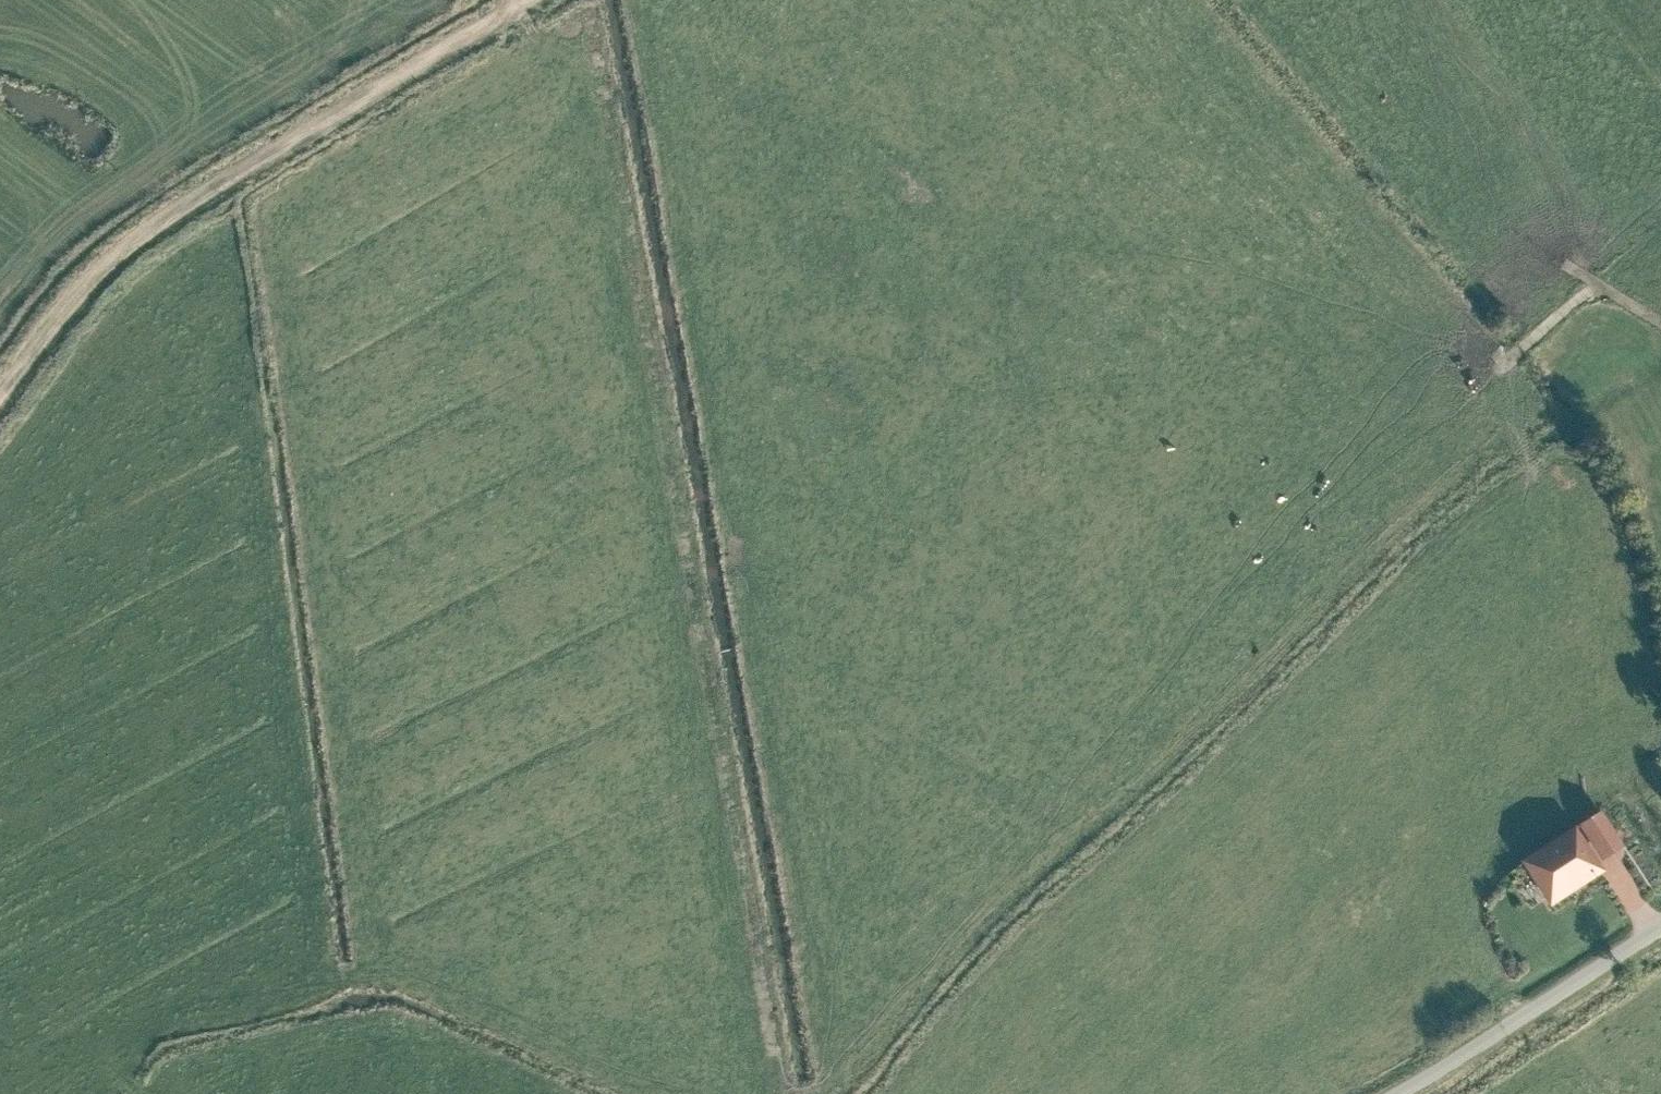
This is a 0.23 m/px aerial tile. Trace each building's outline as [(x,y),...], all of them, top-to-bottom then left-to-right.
[(1603,869),(1576,828),(1523,861),(1549,903),(1603,869)]
